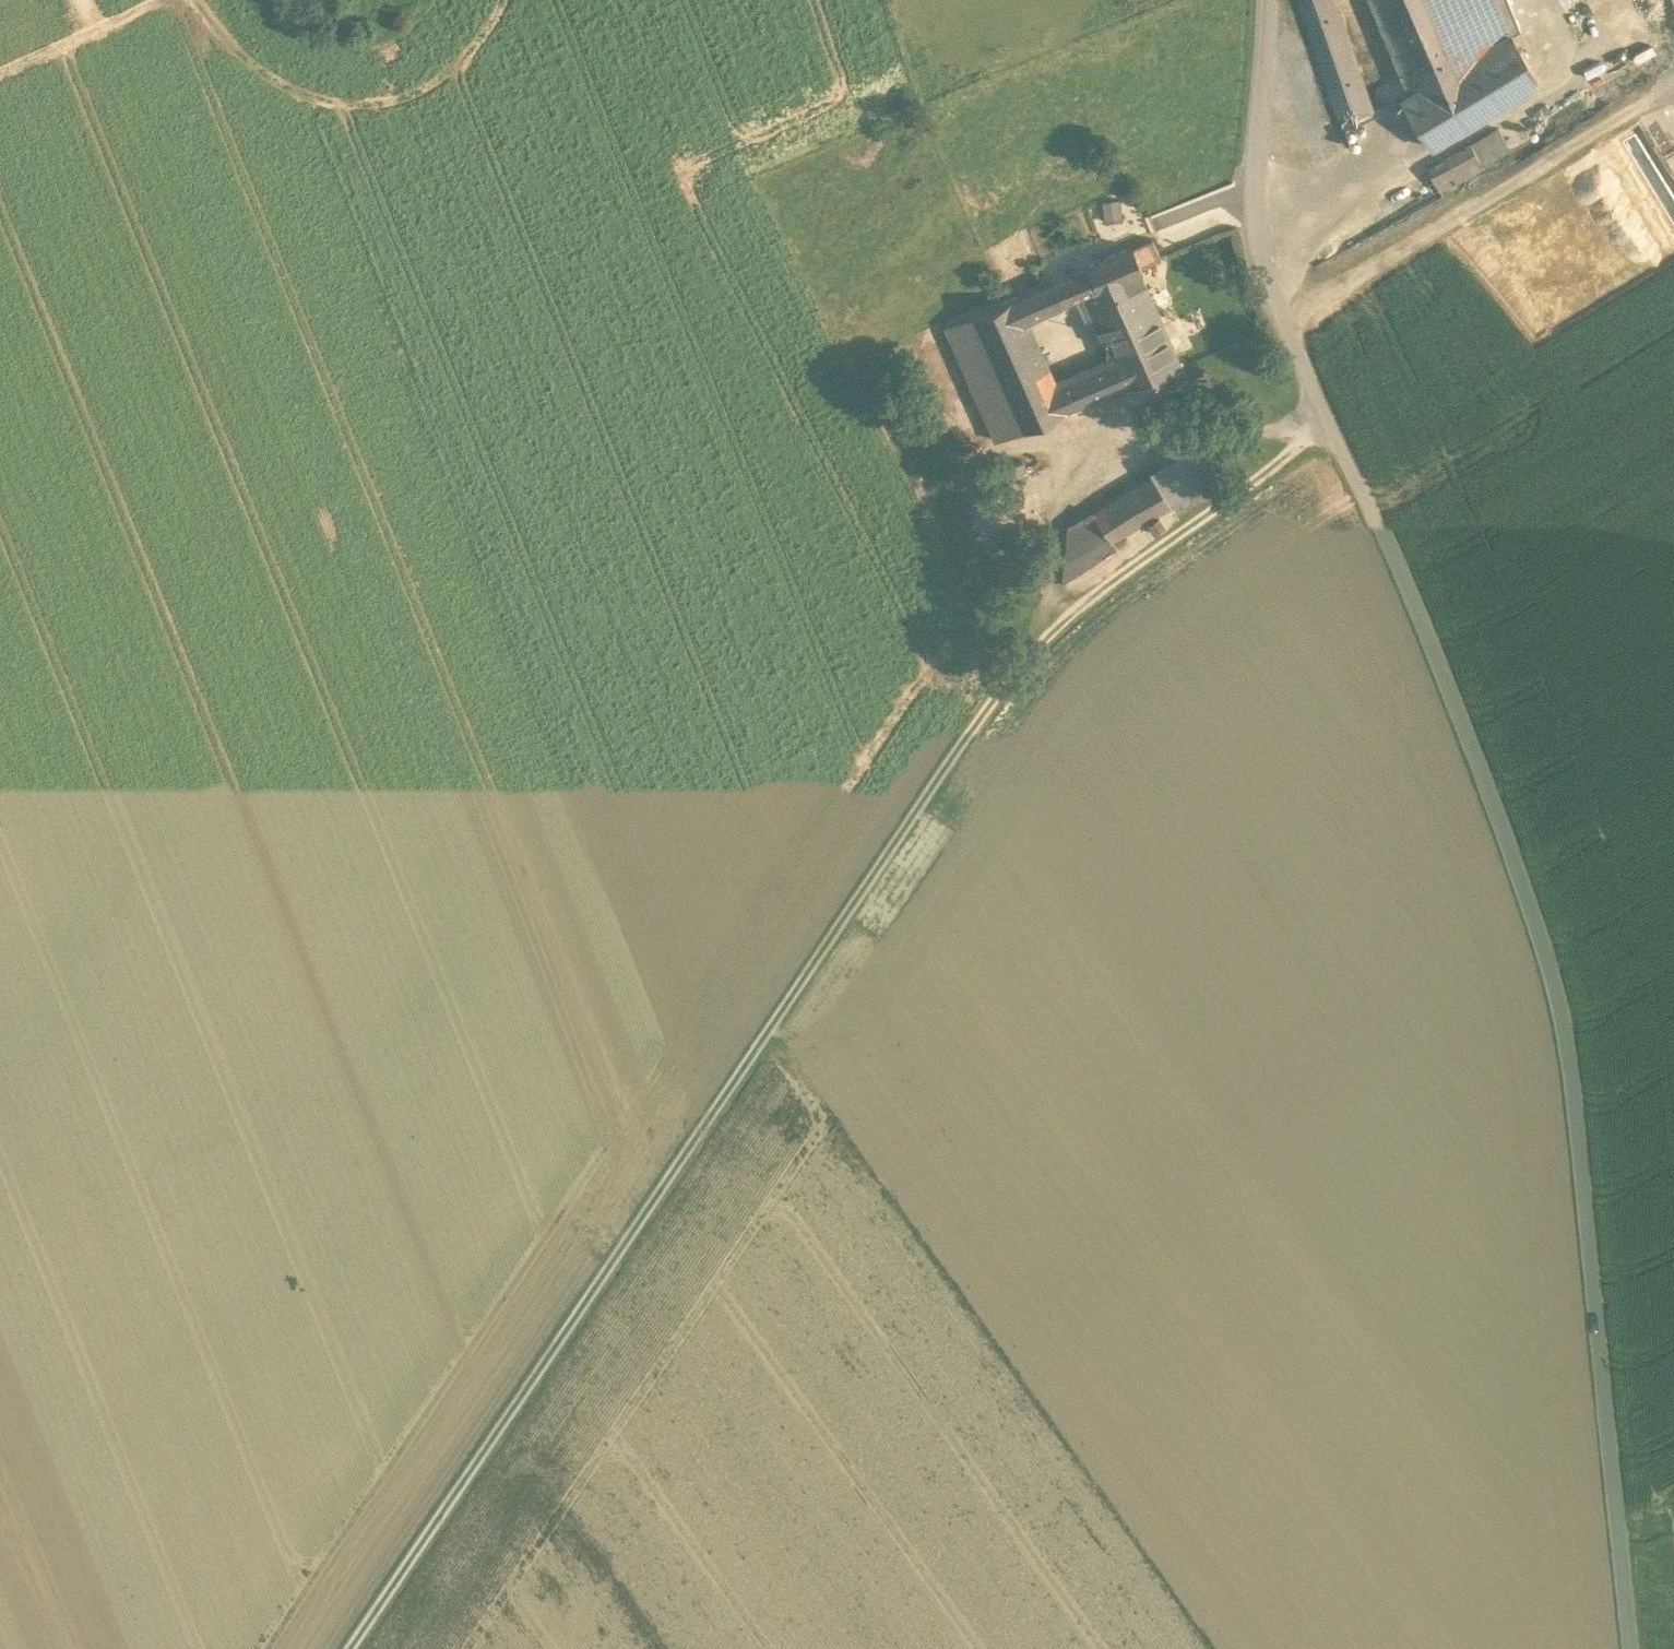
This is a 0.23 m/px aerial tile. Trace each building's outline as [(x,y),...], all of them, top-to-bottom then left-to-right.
[(1341,122),(1371,109),(1333,0),(1298,0),(1341,122)] [(1413,95),(1470,61),(1443,0),(1372,0),(1413,95)] [(1470,61),(1512,37),(1520,32),(1507,0),(1443,0),(1470,61)] [(1573,0),(1590,31),(1644,0),(1573,0)] [(1603,50),(1671,11),(1665,0),(1644,0),(1590,31),(1603,50)] [(1574,67),(1596,106),(1673,63),(1673,17),(1671,11),(1603,50),(1574,67)] [(1470,61),(1413,95),(1402,103),(1431,149),(1538,80),(1512,37),(1470,61)] [(1499,129),(1428,171),(1441,193),(1484,168),(1482,165),(1510,149),(1499,129)] [(1125,205),(1109,206),(1110,231),(1126,231),(1125,205)] [(1154,240),(1134,248),(1142,268),(1162,260),(1154,240)] [(1134,248),(1053,285),(1062,305),(1082,296),(1089,310),(1145,285),(1139,273),(1143,271),(1142,268),(1134,248)] [(1053,285),(1000,308),(1010,328),(1025,321),(1062,305),(1053,285)] [(1180,369),(1145,285),(1089,310),(1111,363),(1123,388),(1125,395),(1180,369)] [(946,332),(996,445),(1066,414),(1055,388),(1025,321),(1010,328),(1000,308),(946,332)] [(1111,363),(1055,388),(1066,414),(1123,388),(1111,363)] [(1193,452),(1065,532),(1062,574),(1211,480),(1193,452)]
